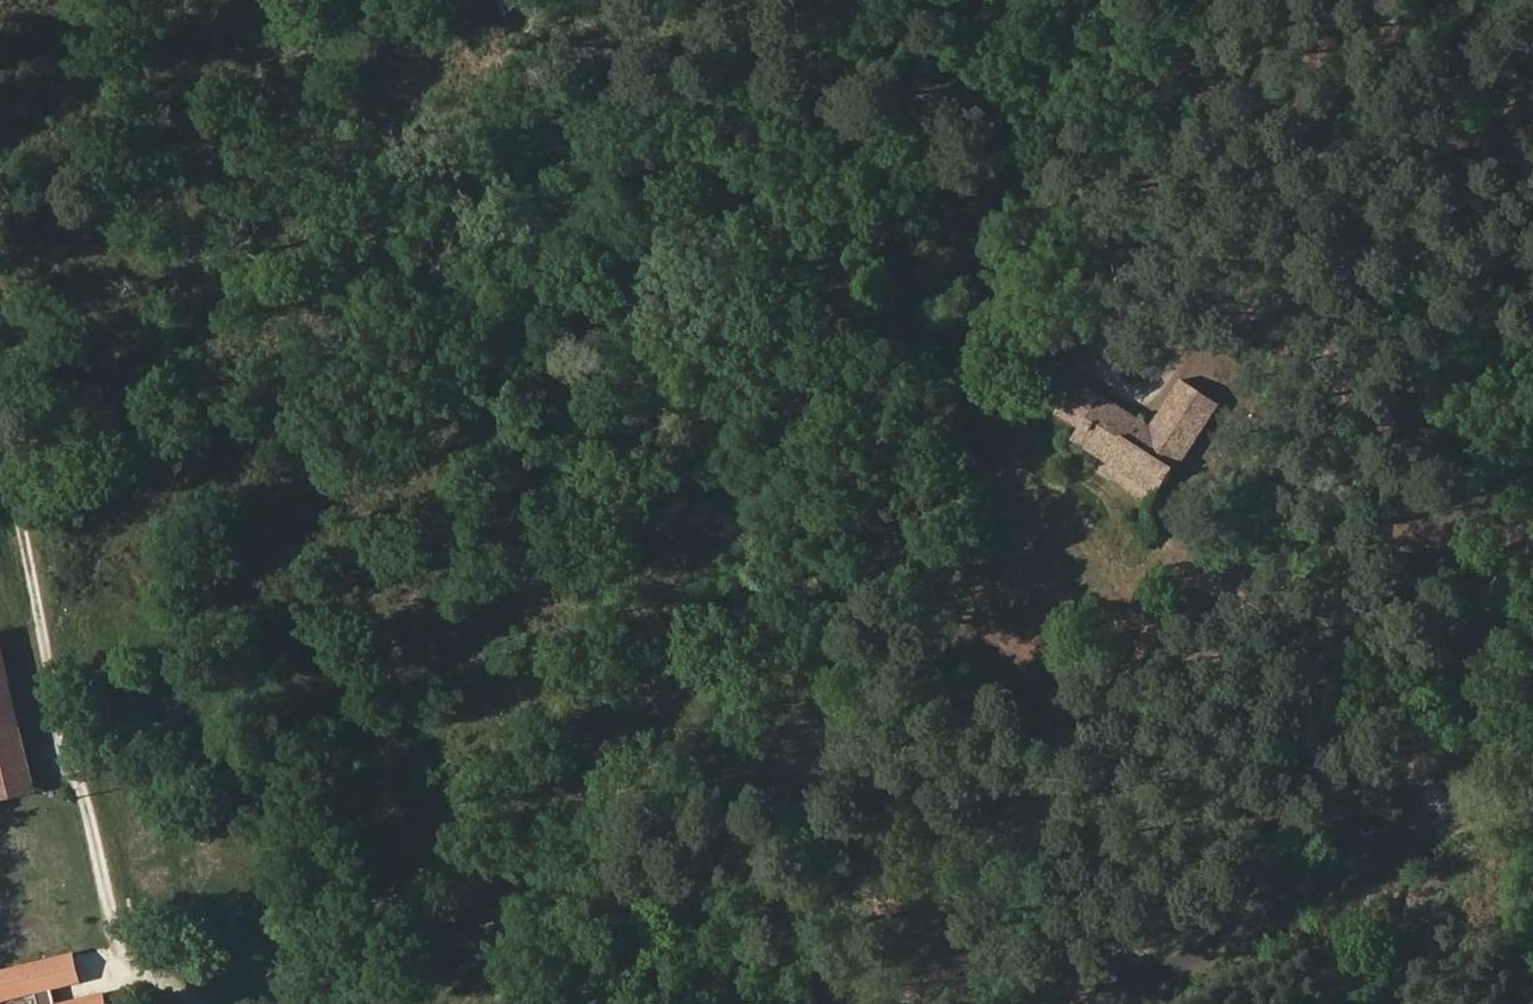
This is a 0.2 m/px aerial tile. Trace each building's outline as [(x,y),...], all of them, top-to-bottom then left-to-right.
[(1179,380),(1148,427),(1074,379),(1053,412),(1079,428),(1071,441),(1154,496),(1172,466),(1176,470),(1217,404),(1179,380)] [(33,791),(0,651),(0,798),(33,791)] [(29,960),(0,968),(0,986),(34,978),(29,960)] [(101,994),(56,1003),(104,1003),(101,994)]
